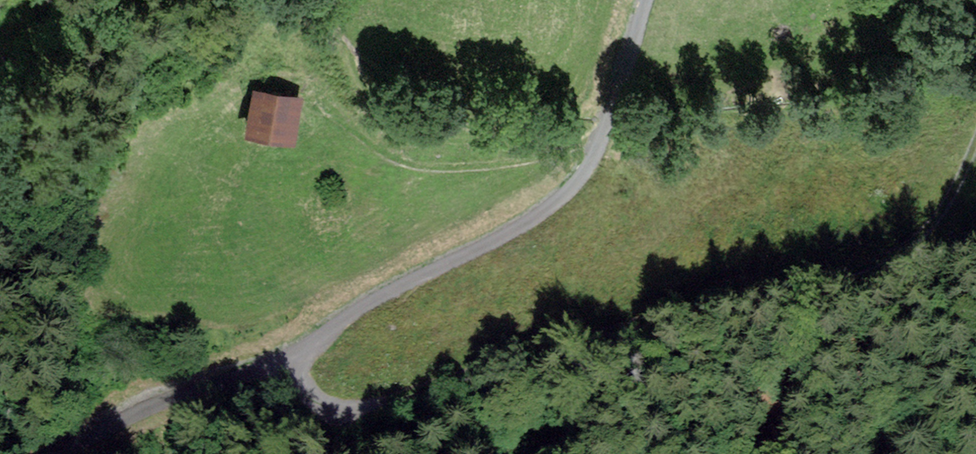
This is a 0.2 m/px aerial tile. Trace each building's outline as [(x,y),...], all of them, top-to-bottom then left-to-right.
[(256,93),(247,135),(291,144),(299,102),(256,93)]
